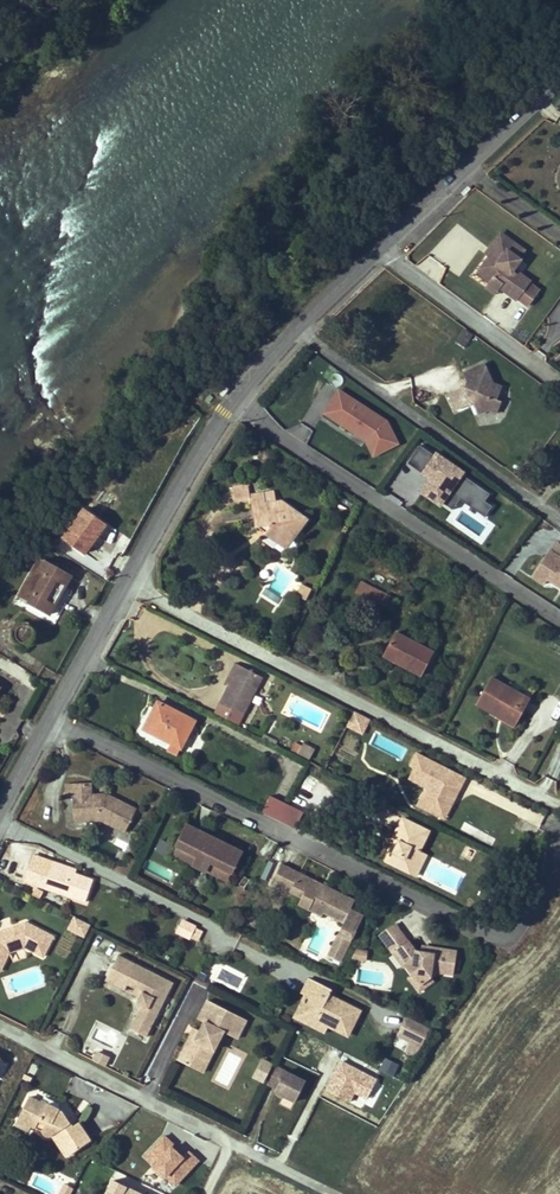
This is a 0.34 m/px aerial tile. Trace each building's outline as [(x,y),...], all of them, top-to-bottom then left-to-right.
[(513,269),(520,260),(518,258),(524,250),(500,233),(489,249),(493,252),(489,256),(478,272),(490,280),(491,281),(493,278),(502,284),(500,287),(500,288),(517,300),(519,298),(528,286),(531,282),(513,269)] [(500,287),(502,284),(493,278),(491,281),(490,280),(485,288),(495,295),(500,288),(500,287)] [(529,306),(538,293),(528,286),(519,298),(529,306)] [(465,348),(473,335),(464,329),(456,343),(465,348)] [(488,396),(493,383),(484,363),(463,373),(467,381),(475,385),(473,391),(463,387),(448,394),(456,411),(473,403),(478,414),(478,415),(488,410),(496,413),(501,401),(496,399),(488,396)] [(399,445),(388,419),(355,400),(353,396),(346,392),(339,375),(326,368),(336,389),(321,414),(362,439),(369,455),(373,457),(399,445)] [(473,391),(475,385),(467,381),(463,387),(473,391)] [(496,399),(501,386),(493,383),(488,396),(496,399)] [(408,510),(418,494),(441,508),(465,471),(416,440),(386,489),(390,491),(387,496),(408,510)] [(494,506),(486,501),(490,494),(464,476),(443,506),(452,512),(460,500),(486,518),(494,506)] [(250,496),(248,485),(235,487),(236,498),(250,496)] [(274,502),(273,491),(264,493),(266,504),(274,502)] [(286,548),(307,519),(298,513),(295,517),(286,510),(289,507),(281,501),(274,502),(266,504),(264,493),(250,496),(251,496),(256,526),(286,548)] [(298,513),(289,507),(286,510),(295,517),(298,513)] [(89,542),(103,523),(83,509),(63,538),(85,553),(92,544),(89,542)] [(92,544),(105,525),(103,523),(89,542),(92,544)] [(559,593),(559,544),(554,540),(532,576),(559,593)] [(29,602),(45,574),(39,571),(45,561),(39,558),(18,596),(29,602)] [(60,597),(57,596),(59,592),(62,593),(71,576),(45,561),(39,571),(45,574),(29,602),(50,614),(60,597)] [(385,607),(391,596),(375,588),(361,582),(356,592),(369,599),(385,607)] [(306,600),(312,589),(303,584),(297,596),(306,600)] [(34,637),(35,635),(35,634),(34,632),(34,630),(32,627),(29,625),(26,624),(24,624),(21,625),(18,627),(15,625),(13,628),(12,632),(12,636),(13,639),(15,643),(18,645),(20,642),(23,643),(25,643),(28,643),(30,642),(32,640),(33,639),(34,637)] [(421,675),(434,652),(395,632),(384,653),(402,662),(401,665),(421,675)] [(402,662),(384,653),(383,656),(401,665),(402,662)] [(243,715),(262,677),(235,663),(231,671),(235,673),(229,685),(220,703),(243,715)] [(229,685),(235,673),(231,671),(225,683),(229,685)] [(518,720),(530,700),(491,678),(476,704),(497,715),(500,710),(518,720)] [(177,755),(195,721),(158,702),(144,729),(171,743),(167,749),(177,755)] [(518,720),(500,710),(497,715),(515,726),(518,720)] [(366,726),(369,719),(354,711),(347,726),(356,731),(360,723),(366,726)] [(362,734),(366,726),(360,723),(356,731),(362,734)] [(277,741),(264,735),(262,738),(275,745),(277,741)] [(309,759),(314,750),(303,744),(302,746),(296,742),(292,750),(292,751),(298,753),(309,759)] [(451,796),(456,786),(460,788),(465,778),(416,753),(410,766),(415,768),(409,779),(426,787),(417,805),(437,815),(441,808),(445,807),(447,803),(446,799),(446,798),(447,795),(451,796)] [(317,797),(325,789),(312,777),(304,785),(317,797)] [(136,809),(109,795),(108,797),(100,797),(100,794),(91,795),(90,783),(66,784),(67,797),(73,796),(73,814),(84,813),(84,821),(100,820),(125,832),(136,809)] [(444,819),(460,788),(456,786),(451,796),(447,795),(446,798),(446,799),(447,803),(445,807),(441,808),(437,815),(444,819)] [(279,820),(287,804),(270,796),(262,812),(279,820)] [(296,828),(303,812),(287,804),(279,820),(296,828)] [(411,874),(422,852),(419,850),(428,831),(402,818),(392,839),(395,840),(398,842),(395,849),(392,847),(385,861),(411,874)] [(242,852),(186,824),(176,845),(198,855),(193,865),(205,871),(210,862),(232,873),(242,852)] [(160,839),(153,851),(163,857),(170,844),(160,839)] [(193,865),(198,855),(176,845),(172,854),(193,865)] [(415,876),(426,854),(422,852),(411,874),(415,876)] [(128,877),(136,860),(127,856),(123,865),(124,866),(120,873),(128,877)] [(86,902),(93,880),(75,874),(62,869),(64,865),(52,862),(43,888),(86,902)] [(227,882),(232,873),(210,862),(205,871),(227,882)] [(120,873),(124,866),(123,865),(118,863),(115,870),(120,873)] [(350,909),(355,900),(326,886),(323,891),(319,889),(320,887),(299,876),(300,873),(281,863),(271,883),(301,898),(302,898),(304,894),(312,898),(313,901),(308,909),(322,916),(324,913),(344,923),(328,955),(341,961),(363,915),(350,909)] [(75,874),(76,870),(64,865),(62,869),(75,874)] [(326,886),(300,873),(299,876),(320,887),(319,889),(323,891),(326,886)] [(308,909),(313,901),(312,898),(304,894),(302,898),(301,898),(298,904),(308,909)] [(72,916),(66,931),(84,938),(90,924),(72,916)] [(190,938),(195,927),(182,921),(177,931),(190,938)] [(53,936),(26,922),(0,932),(1,935),(0,935),(0,957),(6,960),(9,953),(24,947),(43,956),(53,936)] [(385,942),(400,931),(395,924),(380,935),(385,942)] [(196,941),(201,930),(195,927),(190,938),(196,941)] [(453,975),(457,951),(434,948),(433,954),(419,952),(416,951),(408,940),(407,941),(400,931),(385,942),(393,953),(397,950),(407,963),(405,965),(413,975),(420,984),(429,977),(430,976),(431,971),(453,975)] [(366,960),(367,952),(356,950),(352,958),(366,960)] [(407,963),(397,950),(393,953),(403,967),(405,965),(407,963)] [(151,1028),(173,983),(118,955),(105,981),(124,990),(127,985),(135,988),(132,994),(139,997),(143,1000),(144,1002),(142,1006),(135,1020),(151,1028)] [(419,992),(433,982),(429,977),(420,984),(413,975),(409,979),(419,992)] [(349,1033),(360,1011),(329,995),(332,989),(309,978),(302,994),(305,995),(314,999),(303,1021),(325,1033),(328,1026),(330,1024),(349,1033)] [(132,994),(135,988),(127,985),(124,990),(132,994)] [(303,1021),(314,999),(305,995),(295,1017),(303,1021)] [(237,1038),(246,1019),(208,1000),(198,1019),(204,1022),(200,1031),(197,1037),(191,1033),(178,1060),(192,1067),(203,1044),(214,1050),(223,1032),(237,1038)] [(278,1017),(281,1010),(275,1007),(274,1007),(271,1013),(278,1017)] [(146,1037),(151,1028),(135,1020),(130,1029),(146,1037)] [(349,1033),(330,1024),(328,1026),(348,1036),(349,1033)] [(197,1037),(200,1031),(194,1028),(191,1033),(197,1037)] [(415,1057),(421,1048),(412,1042),(406,1051),(415,1057)] [(202,1073),(214,1050),(203,1044),(192,1067),(202,1073)] [(97,1051),(93,1060),(106,1066),(110,1056),(97,1051)] [(264,1083),(273,1063),(260,1058),(252,1078),(264,1083)] [(338,1060),(325,1090),(364,1107),(377,1078),(338,1060)] [(295,1102),(305,1081),(276,1067),(268,1084),(276,1088),(275,1091),(295,1102)] [(48,1137),(49,1137),(54,1134),(69,1155),(90,1141),(78,1123),(72,1127),(61,1111),(41,1101),(40,1102),(29,1097),(18,1120),(31,1126),(41,1131),(42,1132),(43,1134),(44,1136),(46,1137),(48,1137)] [(16,1124),(29,1130),(31,1126),(18,1120),(16,1124)] [(155,1159),(142,1176),(156,1187),(165,1174),(178,1184),(197,1158),(188,1151),(185,1155),(161,1136),(148,1154),(155,1159)]
